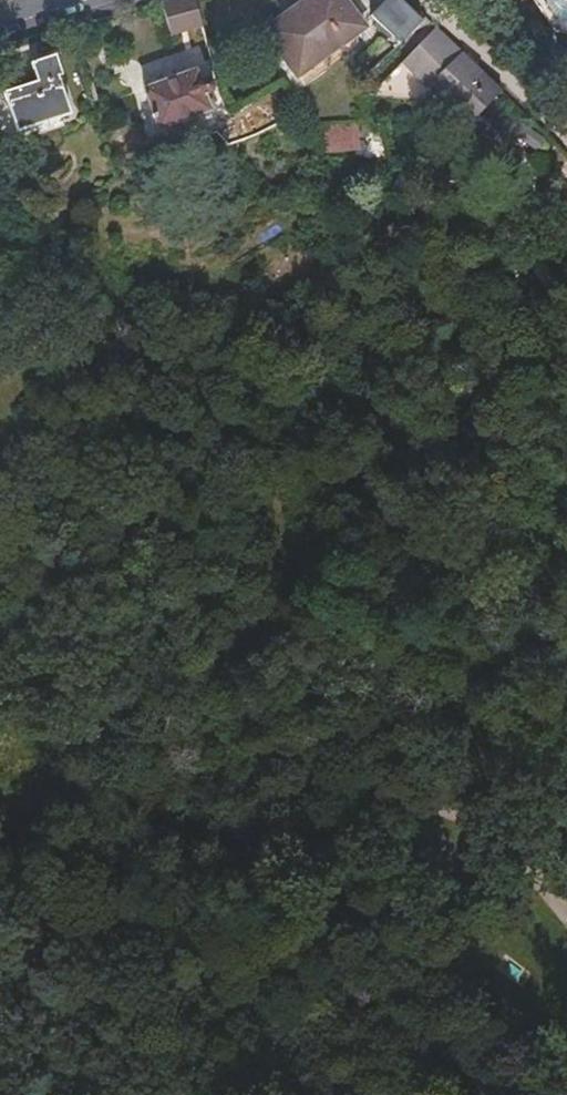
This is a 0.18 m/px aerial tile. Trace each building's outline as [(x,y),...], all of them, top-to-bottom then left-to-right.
[(163,3),(171,38),(203,31),(201,22),(194,0),(175,0),(163,3)] [(344,45),(337,34),(357,20),(343,0),(310,0),(264,33),(303,88),(351,54),(344,45)] [(420,23),(421,22),(398,0),(388,0),(371,18),(398,45),(416,27),(420,31),(424,27),(420,23)] [(558,27),(540,0),(533,0),(554,33),(566,36),(566,29),(558,27)] [(558,27),(566,29),(566,0),(540,0),(558,27)] [(337,34),(344,45),(364,30),(357,20),(337,34)] [(475,119),(501,92),(437,28),(425,41),(411,55),(402,65),(425,89),(434,79),(475,119)] [(411,55),(425,41),(421,36),(407,51),(411,55)] [(37,83),(3,95),(16,135),(70,117),(58,79),(63,77),(57,58),(32,66),(37,83)] [(194,73),(144,92),(157,130),(173,125),(174,128),(179,130),(193,125),(195,120),(194,118),(208,113),(205,105),(212,102),(210,95),(213,89),(211,84),(205,83),(198,85),(194,73)] [(516,121),(510,129),(540,148),(545,140),(516,121)]
